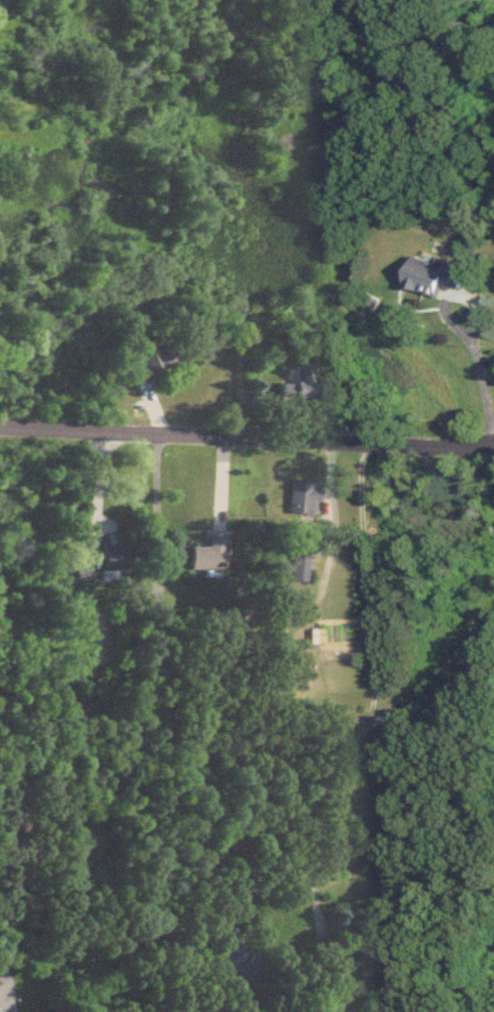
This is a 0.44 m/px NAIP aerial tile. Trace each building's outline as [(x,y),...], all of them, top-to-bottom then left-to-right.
[(444,299),(448,284),(466,289),(472,269),(417,254),(408,288),(444,299)] [(133,358),(135,365),(122,370),(128,385),(172,369),(164,347),(133,358)] [(277,399),(307,399),(307,368),(291,368),(291,385),(277,385),(277,399)] [(336,398),(336,379),(317,379),(317,398),(336,398)] [(315,491),(308,491),(308,483),(287,483),(287,515),(315,515),(315,491)] [(185,570),(221,571),(223,535),(204,534),(203,549),(186,548),(185,570)] [(123,546),(106,547),(108,570),(125,569),(123,546)]
